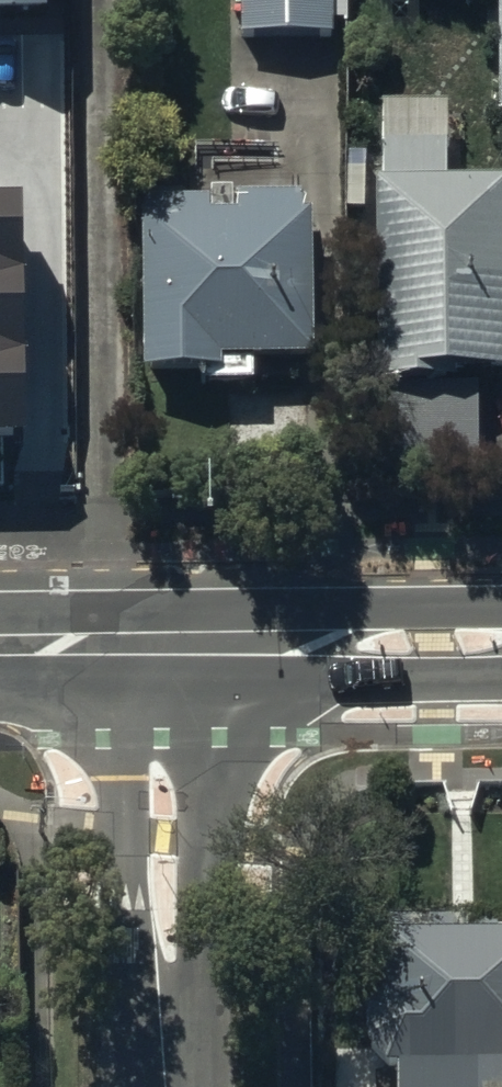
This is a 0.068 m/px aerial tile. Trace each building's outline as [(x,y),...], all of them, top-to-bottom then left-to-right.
[(247,53),(337,51),(336,0),(246,0),(247,53)] [(382,202),(387,405),(393,405),(395,495),(485,493),(483,397),(501,396),(501,199),(454,200),(452,125),(388,126),(389,202),(382,202)] [(0,198),(0,444),(10,444),(10,198),(0,198)] [(214,218),(149,219),(150,392),(228,391),(227,378),(319,377),(317,235),(308,235),(308,215),(246,215),(246,235),(214,236),(214,218)] [(389,923),(389,939),(381,939),(381,997),(379,999),(377,1001),(375,1003),(373,1005),(371,1007),(369,1009),(368,1012),(367,1014),(365,1017),(364,1020),(364,1022),(363,1025),(363,1028),(363,1031),(363,1034),(363,1037),(363,1039),(364,1042),(365,1045),(365,1048),(367,1050),(368,1053),(369,1055),(371,1057),(373,1060),(375,1062),(377,1064),(379,1066),(381,1067),(384,1069),(386,1070),(389,1071),(391,1072),(394,1073),(397,1074),(397,1086),(501,1086),(501,922),(389,923)]
